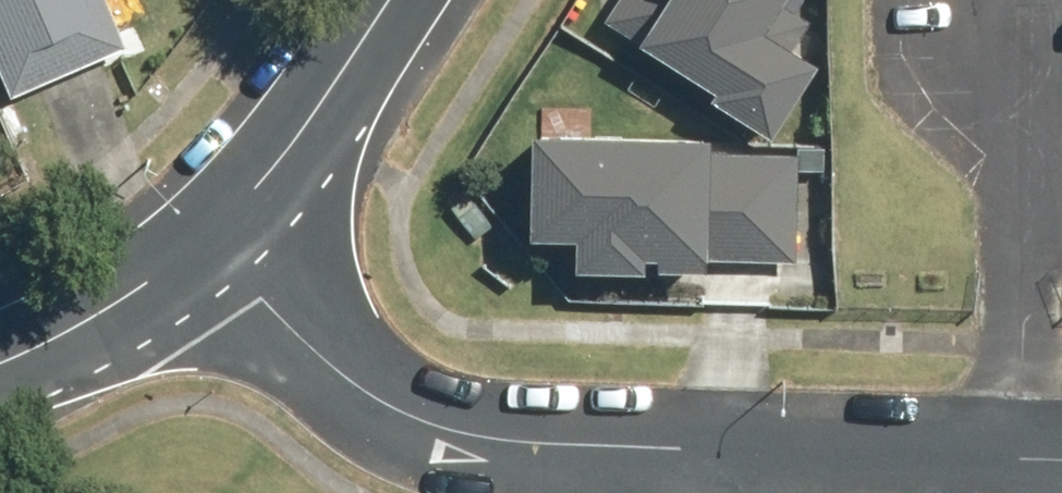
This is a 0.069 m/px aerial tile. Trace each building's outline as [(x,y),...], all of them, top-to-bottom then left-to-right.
[(20,94),(135,45),(115,0),(0,0),(0,48),(20,94)] [(786,130),(831,57),(803,40),(816,19),(790,3),(792,0),(623,0),(614,15),(727,83),(721,91),(786,130)] [(725,128),(546,123),(543,230),(589,231),(588,263),(719,266),(719,258),(804,260),(807,146),(725,144),(725,128)]
